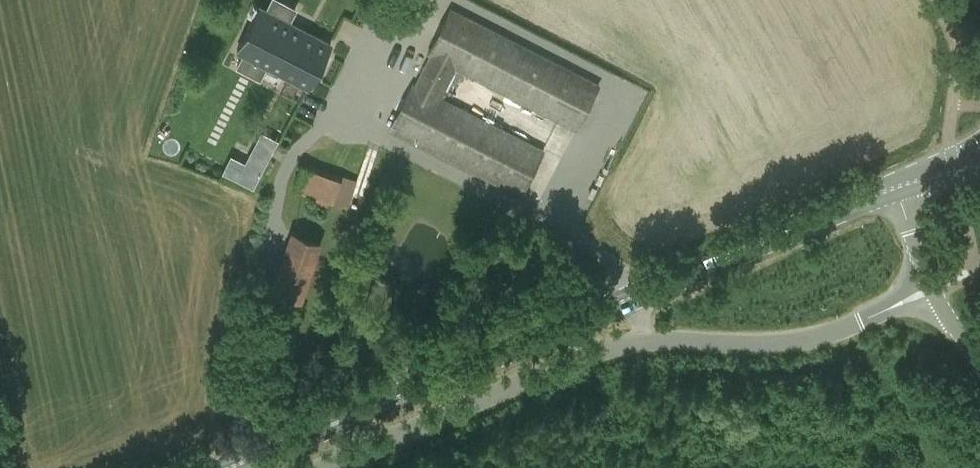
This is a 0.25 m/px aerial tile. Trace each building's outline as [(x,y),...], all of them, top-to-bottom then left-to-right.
[(310,87),(332,44),(259,7),(237,50),(310,87)] [(577,131),(601,85),(450,7),(426,55),(428,56),(415,82),(413,81),(389,129),(521,197),(545,150),(442,96),(455,69),(577,131)] [(234,152),(225,171),(258,187),(282,137),(264,128),(249,159),(234,152)] [(305,162),(295,191),(332,203),(333,201),(349,207),(358,179),(305,162)] [(308,292),(326,239),(292,227),(274,280),(308,292)]
